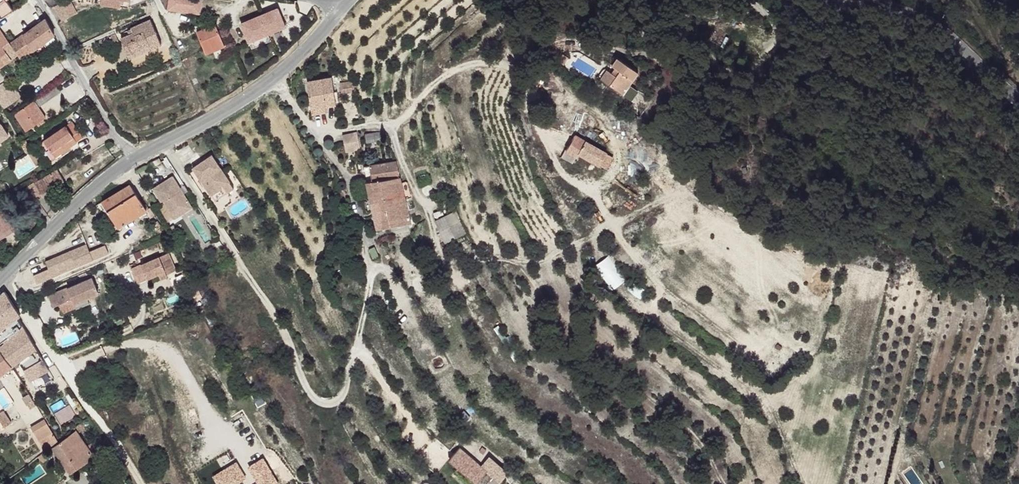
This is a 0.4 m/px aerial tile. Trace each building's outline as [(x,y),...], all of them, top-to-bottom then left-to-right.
[(10,8),(9,6),(5,0),(0,0),(0,15),(10,8)] [(54,7),(60,17),(62,20),(76,12),(74,10),(68,0),(66,0),(54,7)] [(238,19),(247,40),(286,25),(278,4),(238,19)] [(45,17),(33,26),(42,41),(53,33),(45,17)] [(15,38),(9,43),(15,51),(19,58),(42,41),(33,26),(15,38)] [(137,40),(125,45),(129,52),(133,51),(137,59),(153,52),(155,56),(166,52),(155,27),(136,36),(137,40)] [(209,36),(191,45),(199,62),(217,54),(209,36)] [(119,42),(108,47),(113,57),(124,53),(119,42)] [(0,49),(0,60),(15,51),(9,43),(0,49)] [(108,47),(100,50),(105,61),(113,57),(108,47)] [(133,51),(129,52),(134,66),(155,56),(153,52),(137,59),(133,51)] [(217,54),(199,62),(201,66),(219,58),(217,54)] [(561,67),(556,74),(561,78),(566,71),(561,67)] [(605,83),(599,92),(622,107),(636,84),(614,71),(609,80),(617,85),(614,89),(609,86),(605,83)] [(0,85),(0,95),(18,82),(14,76),(0,85)] [(331,78),(304,80),(308,108),(322,106),(334,105),(331,78)] [(351,81),(338,83),(340,93),(353,91),(351,81)] [(0,95),(0,99),(3,104),(23,90),(18,82),(0,95)] [(602,82),(596,91),(599,92),(605,83),(602,82)] [(51,88),(31,101),(36,109),(55,96),(51,88)] [(31,101),(14,113),(25,134),(42,122),(36,109),(31,101)] [(322,106),(308,108),(309,114),(322,112),(322,106)] [(69,122),(42,141),(52,157),(80,138),(69,122)] [(381,131),(365,134),(366,143),(382,141),(381,131)] [(390,139),(382,141),(385,153),(393,152),(390,139)] [(360,140),(344,144),(347,153),(362,149),(360,140)] [(579,147),(566,160),(574,168),(577,165),(595,182),(605,172),(579,147)] [(362,149),(347,153),(348,158),(364,155),(362,149)] [(210,157),(191,170),(199,183),(204,180),(207,183),(202,186),(209,198),(221,190),(217,184),(225,179),(210,157)] [(396,165),(365,173),(368,189),(401,181),(396,165)] [(56,170),(39,180),(47,191),(63,181),(56,170)] [(171,177),(151,189),(159,204),(162,202),(170,215),(188,203),(171,177)] [(225,179),(217,184),(221,190),(225,195),(233,190),(225,179)] [(39,180),(33,184),(40,195),(47,191),(39,180)] [(401,181),(368,189),(371,204),(378,235),(412,227),(407,204),(401,181)] [(33,184),(26,188),(35,201),(41,197),(40,195),(33,184)] [(130,186),(103,203),(118,228),(144,212),(149,219),(153,217),(149,209),(146,211),(130,186)] [(27,206),(35,201),(26,188),(18,193),(27,206)] [(188,203),(170,215),(173,221),(192,209),(188,203)] [(0,212),(0,237),(17,226),(5,209),(0,212)] [(442,242),(465,236),(458,211),(435,217),(442,242)] [(186,245),(181,248),(187,258),(192,255),(186,245)] [(85,247),(25,274),(30,285),(90,258),(85,247)] [(168,255),(131,272),(137,285),(162,274),(163,278),(176,273),(168,255)] [(91,280),(49,298),(54,308),(58,306),(71,300),(74,305),(97,295),(91,280)] [(0,297),(0,332),(6,328),(11,335),(25,324),(5,292),(0,297)] [(71,300),(58,306),(62,314),(75,308),(74,305),(71,300)] [(75,333),(60,340),(62,346),(64,348),(79,342),(75,333)] [(0,348),(0,351),(12,367),(39,346),(34,337),(15,352),(7,342),(0,348)] [(62,346),(60,340),(59,339),(53,341),(57,349),(62,346)] [(1,376),(12,367),(0,351),(0,375),(1,376)] [(16,383),(6,388),(16,403),(25,397),(16,383)] [(0,410),(0,420),(1,422),(8,420),(6,409),(0,410)] [(44,417),(29,426),(40,444),(55,436),(44,417)] [(448,431),(438,441),(451,455),(461,444),(448,431)] [(77,433),(55,450),(57,453),(73,476),(95,460),(87,448),(77,433)] [(110,455),(101,440),(87,448),(95,460),(97,463),(110,455)] [(456,474),(466,483),(492,483),(494,482),(461,451),(455,458),(464,466),(456,474)] [(51,458),(46,452),(39,457),(44,464),(51,458)]
